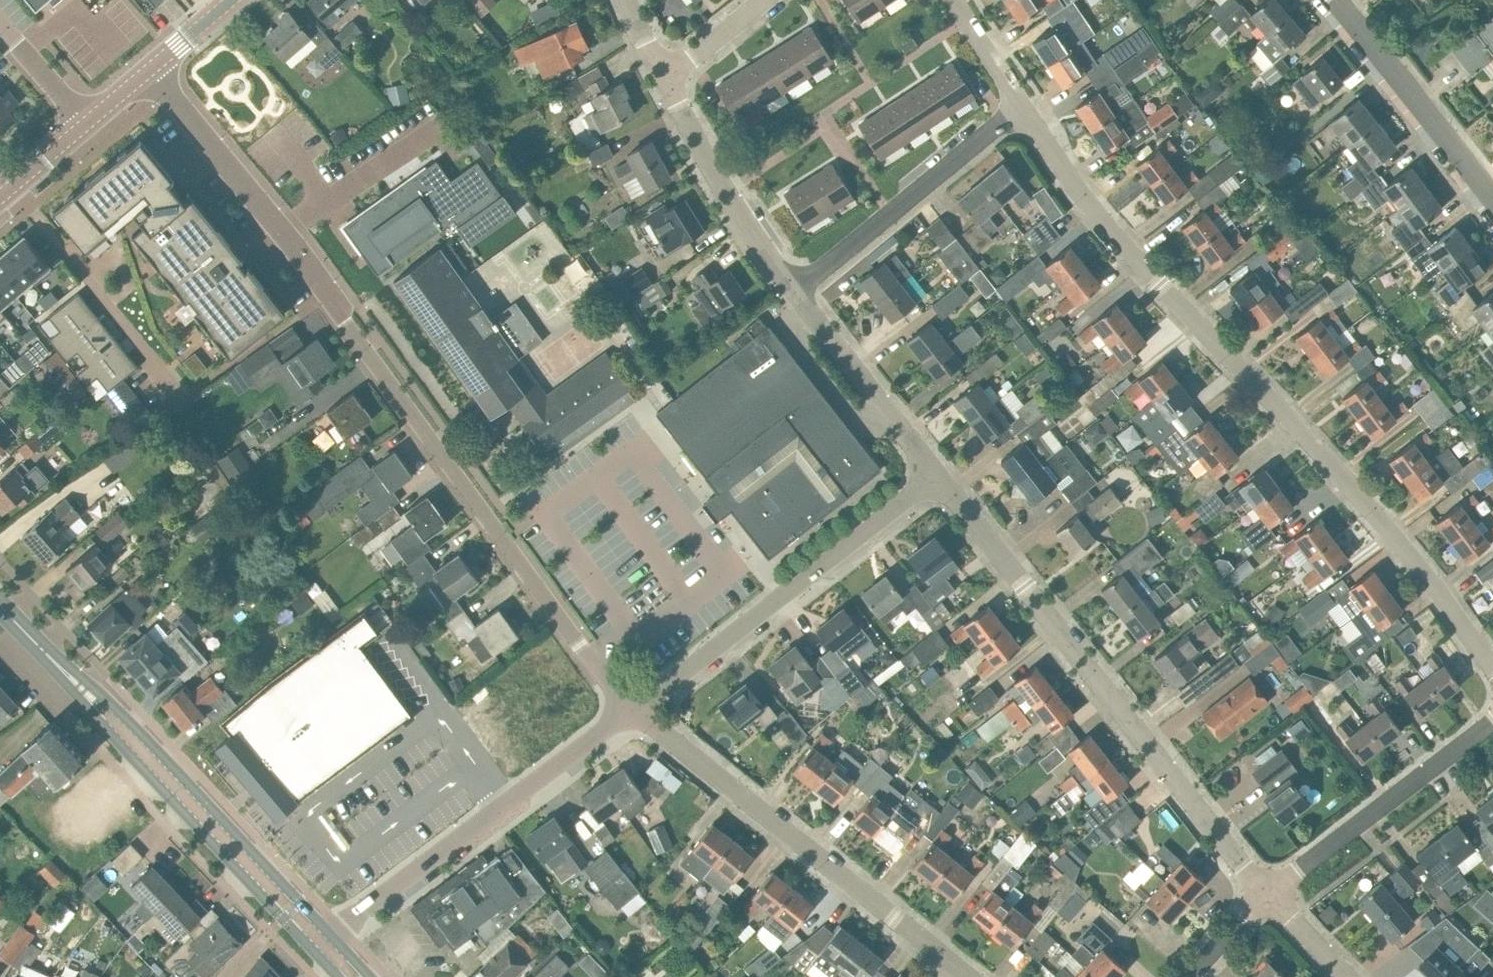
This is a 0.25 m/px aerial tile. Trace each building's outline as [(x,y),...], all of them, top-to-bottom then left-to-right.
[(36,11),(49,0),(27,0),(36,11)] [(310,1),(330,25),(341,16),(337,12),(343,7),(344,8),(347,6),(354,0),(310,0),(310,1)] [(883,6),(879,0),(845,0),(848,5),(859,22),(883,6)] [(1020,21),(1044,6),(1050,16),(1065,6),(1061,0),(1006,0),(1020,21)] [(1234,0),(1223,0),(1221,2),(1210,11),(1220,22),(1239,5),(1234,0)] [(1219,24),(1229,35),(1245,20),(1253,29),(1259,24),(1266,33),(1289,14),(1277,0),(1266,0),(1251,13),(1242,3),(1239,5),(1220,22),(1219,24)] [(282,23),(266,36),(284,58),(310,37),(311,36),(290,11),(279,20),(282,23)] [(1284,54),(1306,34),(1289,14),(1266,33),(1266,34),(1256,43),(1273,62),(1260,73),(1270,85),(1289,68),(1280,57),(1284,54)] [(1451,48),(1472,74),(1483,65),(1492,57),(1492,15),(1467,35),(1451,48)] [(1048,64),(1071,48),(1062,35),(1074,27),(1068,18),(1034,41),(1048,64)] [(354,19),(338,33),(347,44),(364,31),(354,19)] [(545,36),(524,45),(531,61),(535,59),(543,75),(556,70),(584,57),(580,49),(587,45),(576,22),(545,36)] [(788,41),(810,75),(834,60),(823,43),(812,26),(788,41)] [(906,51),(917,43),(910,31),(898,39),(906,51)] [(341,50),(331,38),(328,35),(310,51),(326,69),(345,54),(341,49),(341,50)] [(1071,48),(1048,64),(1064,86),(1086,72),(1098,64),(1107,58),(1113,67),(1138,50),(1129,36),(1095,59),(1092,55),(1083,40),(1071,48)] [(1139,51),(1148,65),(1159,57),(1156,53),(1160,50),(1153,40),(1139,51)] [(786,90),(810,75),(788,41),(764,56),(786,90)] [(1139,51),(1114,68),(1120,77),(1115,80),(1119,87),(1124,84),(1149,67),(1148,65),(1139,51)] [(762,105),(786,90),(764,56),(740,71),(762,105)] [(1313,106),(1344,81),(1324,56),(1301,74),(1302,74),(1293,81),(1313,106)] [(976,96),(958,69),(954,62),(930,78),(952,112),(976,96)] [(738,120),(762,105),(740,71),(716,86),(738,120)] [(567,102),(586,88),(578,76),(559,89),(567,102)] [(593,133),(634,114),(625,96),(628,94),(622,82),(610,88),(605,77),(590,83),(596,94),(594,95),(594,97),(591,98),(596,109),(584,115),(593,133)] [(928,127),(952,112),(930,78),(906,93),(928,127)] [(1122,91),(1119,87),(1115,80),(1077,106),(1092,129),(1122,108),(1114,97),(1122,91)] [(1214,97),(1205,86),(1195,94),(1204,105),(1214,97)] [(16,120),(9,112),(20,102),(9,89),(2,96),(0,94),(0,134),(16,120)] [(408,91),(390,95),(393,107),(411,103),(408,91)] [(905,143),(928,127),(906,93),(883,109),(905,143)] [(1349,143),(1377,122),(1359,99),(1331,120),(1332,122),(1320,131),(1327,141),(1340,132),(1349,143)] [(1150,123),(1156,132),(1178,117),(1179,116),(1169,101),(1146,117),(1135,100),(1122,108),(1092,129),(1107,151),(1150,123)] [(881,158),(905,143),(883,109),(859,124),(881,158)] [(1178,117),(1156,132),(1159,136),(1181,121),(1178,117)] [(1354,175),(1341,186),(1343,189),(1351,198),(1353,196),(1352,195),(1380,175),(1372,165),(1396,146),(1377,122),(1349,143),(1360,157),(1347,166),(1354,175)] [(330,132),(337,147),(350,142),(350,141),(343,126),(330,132)] [(504,143),(495,128),(485,134),(494,149),(504,143)] [(174,178),(141,139),(107,167),(112,171),(92,188),(88,183),(75,193),(79,198),(71,205),(67,200),(54,211),(87,250),(111,231),(106,225),(146,192),(150,197),(135,210),(146,224),(133,234),(187,301),(190,298),(198,308),(195,311),(231,356),(285,313),(249,267),(246,270),(239,262),(242,259),(189,192),(183,197),(170,181),(174,178)] [(1152,184),(1174,168),(1165,156),(1177,148),(1170,139),(1159,148),(1158,147),(1137,164),(1152,184)] [(647,189),(671,176),(652,141),(627,154),(630,159),(615,168),(623,181),(632,198),(647,189)] [(593,162),(595,165),(614,155),(608,142),(588,152),(593,162)] [(588,152),(574,159),(578,169),(593,162),(588,152)] [(1217,183),(1219,185),(1234,173),(1245,165),(1234,152),(1209,171),(1217,183)] [(410,181),(343,227),(378,274),(456,222),(460,227),(459,228),(472,247),(520,215),(506,196),(505,197),(480,164),(453,182),(439,162),(427,170),(432,177),(415,188),(410,181)] [(1022,207),(1032,199),(1021,186),(1022,185),(1004,162),(981,181),(1000,203),(1012,194),(1022,207)] [(809,178),(830,212),(855,197),(833,163),(809,178)] [(1272,178),(1262,164),(1253,171),(1264,185),(1272,178)] [(1399,208),(1426,187),(1411,166),(1388,184),(1381,174),(1380,175),(1352,195),(1353,196),(1358,203),(1367,197),(1376,208),(1391,197),(1399,208)] [(1174,168),(1152,184),(1167,204),(1200,179),(1194,169),(1182,178),(1174,168)] [(1234,173),(1219,185),(1227,195),(1242,183),(1234,173)] [(806,228),(830,212),(809,178),(785,194),(806,228)] [(988,213),(1000,203),(981,181),(959,200),(976,222),(963,232),(978,251),(993,239),(989,234),(998,226),(988,213)] [(1205,210),(1184,226),(1199,246),(1220,230),(1212,219),(1224,210),(1218,202),(1227,195),(1219,185),(1217,183),(1197,199),(1205,210)] [(1418,225),(1442,208),(1426,187),(1399,208),(1407,219),(1391,230),(1406,249),(1426,234),(1418,225)] [(1269,195),(1258,203),(1265,213),(1276,205),(1269,195)] [(667,251),(703,229),(685,199),(668,209),(665,205),(646,217),(667,251)] [(1046,212),(1052,220),(1064,212),(1054,200),(1046,206),(1046,212)] [(1039,254),(1046,248),(1062,236),(1046,216),(1023,234),(1038,254),(1039,255),(1039,254)] [(957,237),(953,233),(941,217),(927,228),(943,249),(957,237)] [(1289,226),(1262,246),(1263,247),(1271,258),(1273,261),(1295,244),(1300,241),(1289,226)] [(1444,268),(1471,247),(1456,226),(1432,243),(1426,234),(1406,249),(1420,268),(1436,257),(1444,268)] [(1199,246),(1214,266),(1236,250),(1235,249),(1246,240),(1240,232),(1228,240),(1220,230),(1199,246)] [(25,236),(7,250),(36,284),(53,269),(25,236)] [(434,240),(432,241),(431,240),(419,248),(426,257),(394,280),(492,416),(512,401),(526,421),(523,423),(542,450),(554,441),(562,452),(572,444),(636,399),(628,388),(631,386),(607,351),(547,395),(546,394),(542,397),(537,389),(541,387),(517,354),(524,349),(526,352),(543,340),(516,301),(492,318),(449,258),(443,250),(442,251),(434,240)] [(1020,269),(1010,277),(1020,290),(1034,278),(1039,285),(1044,281),(1054,273),(1062,284),(1086,265),(1070,245),(1047,264),(1039,254),(1039,255),(1038,254),(1024,265),(1020,269)] [(1463,285),(1487,268),(1471,247),(1444,268),(1452,279),(1437,290),(1451,309),(1470,295),(1463,285)] [(0,257),(0,275),(17,294),(32,281),(35,285),(36,284),(7,250),(0,257)] [(884,261),(861,280),(877,300),(901,282),(901,283),(910,276),(911,275),(911,274),(910,273),(896,255),(886,263),(884,261)] [(1253,270),(1231,288),(1245,308),(1270,289),(1275,285),(1280,282),(1271,271),(1274,268),(1268,260),(1255,270),(1254,270),(1254,271),(1253,270)] [(1000,265),(989,274),(998,284),(1008,276),(1000,265)] [(1078,303),(1101,284),(1086,265),(1062,284),(1071,294),(1056,305),(1063,314),(1077,303),(1078,303)] [(643,266),(611,288),(621,303),(633,296),(635,295),(654,283),(643,266)] [(710,316),(745,292),(730,270),(718,277),(710,266),(696,275),(702,285),(693,291),(710,316)] [(932,305),(960,283),(948,268),(921,290),(932,305)] [(980,268),(970,276),(977,284),(987,277),(980,268)] [(6,316),(7,315),(1,308),(17,294),(0,275),(0,308),(6,316)] [(635,295),(645,309),(663,298),(662,296),(672,290),(663,277),(654,283),(635,295)] [(1329,293),(1328,293),(1337,305),(1357,291),(1347,279),(1329,293)] [(901,282),(877,300),(893,321),(917,302),(901,283),(901,282)] [(1328,293),(1329,293),(1320,282),(1300,297),(1308,309),(1328,293)] [(942,318),(970,297),(960,283),(932,305),(942,318)] [(1285,308),(1297,299),(1291,291),(1283,296),(1275,285),(1245,308),(1260,327),(1285,309),(1285,308)] [(52,290),(45,295),(53,304),(59,299),(52,290)] [(99,317),(79,292),(49,316),(60,329),(49,338),(58,350),(99,317)] [(1492,324),(1492,292),(1477,304),(1470,295),(1451,309),(1466,329),(1481,318),(1488,328),(1492,324)] [(45,295),(39,300),(47,309),(53,304),(45,295)] [(1108,341),(1132,322),(1117,303),(1093,321),(1094,322),(1079,334),(1086,342),(1100,330),(1108,341)] [(1320,317),(1296,335),(1311,354),(1335,336),(1326,325),(1338,316),(1339,316),(1333,309),(1333,308),(1320,317)] [(99,317),(58,350),(67,361),(69,359),(78,352),(88,364),(77,373),(77,374),(118,341),(99,317)] [(753,515),(790,486),(803,502),(816,519),(834,506),(828,499),(843,488),(848,494),(881,469),(857,437),(844,421),(832,405),(769,325),(768,326),(760,317),(746,328),(748,330),(738,338),(743,344),(690,386),(657,412),(720,493),(729,485),(741,500),(753,515)] [(1049,337),(1051,339),(1067,326),(1059,317),(1037,335),(1042,342),(1049,337)] [(1013,337),(1025,328),(1018,320),(1006,329),(1013,337)] [(923,360),(947,341),(932,322),(907,340),(923,360)] [(1124,361),(1147,341),(1132,322),(1108,341),(1117,351),(1103,362),(1110,371),(1123,360),(1124,361)] [(963,362),(958,355),(982,336),(971,323),(947,342),(947,341),(923,360),(940,381),(963,362)] [(32,327),(22,335),(27,341),(37,333),(32,327)] [(1335,336),(1311,354),(1326,374),(1349,356),(1362,346),(1356,339),(1347,327),(1335,336)] [(1025,331),(1014,340),(1027,355),(1037,347),(1025,331)] [(41,338),(28,349),(38,361),(50,351),(41,338)] [(306,346),(283,362),(289,370),(306,396),(319,387),(322,385),(316,376),(317,375),(334,362),(316,338),(307,345),(306,346)] [(138,367),(118,341),(77,374),(86,385),(97,376),(108,390),(138,367)] [(1481,350),(1492,366),(1492,341),(1481,350)] [(255,382),(283,362),(269,343),(254,354),(241,363),(225,374),(239,393),(255,382)] [(1154,398),(1178,379),(1162,360),(1139,379),(1140,379),(1125,391),(1132,399),(1146,388),(1154,398)] [(1447,374),(1440,364),(1433,370),(1440,379),(1447,374)] [(1047,366),(1036,374),(1044,386),(1055,378),(1047,366)] [(1364,381),(1343,397),(1358,417),(1383,398),(1374,387),(1386,378),(1380,370),(1367,380),(1367,379),(1364,381)] [(0,376),(0,394),(1,395),(10,387),(0,376)] [(67,408),(87,391),(77,377),(60,390),(56,393),(67,408)] [(1081,395),(1080,396),(1082,399),(1088,406),(1094,401),(1111,387),(1103,377),(1081,395)] [(1170,418),(1193,399),(1178,379),(1154,398),(1162,409),(1149,420),(1141,426),(1156,444),(1177,427),(1169,417),(1170,418)] [(125,381),(109,393),(129,420),(144,408),(125,381)] [(991,384),(984,389),(978,381),(954,400),(970,420),(1000,397),(1001,396),(996,391),(991,384)] [(1111,387),(1094,401),(1102,411),(1119,396),(1111,387)] [(1423,417),(1443,401),(1433,388),(1413,403),(1423,417)] [(347,437),(373,418),(372,417),(370,418),(362,406),(364,405),(354,392),(328,411),(347,437)] [(1027,425),(1048,409),(1052,405),(1049,402),(1052,400),(1046,392),(1039,398),(1037,400),(1033,396),(1015,410),(1019,415),(1027,425)] [(1000,397),(970,420),(987,441),(1017,418),(1016,417),(1000,397)] [(1403,400),(1391,409),(1383,398),(1358,417),(1373,437),(1398,418),(1397,417),(1409,408),(1403,400)] [(1457,411),(1466,405),(1461,398),(1452,405),(1457,411)] [(1423,417),(1433,430),(1453,414),(1443,401),(1423,417)] [(270,409),(259,417),(266,427),(277,419),(270,409)] [(1058,421),(1056,419),(1048,409),(1027,425),(1017,432),(1024,442),(1001,460),(1017,480),(1053,452),(1040,435),(1058,421)] [(1109,414),(1101,421),(1111,433),(1120,426),(1109,414)] [(1200,456),(1224,437),(1209,418),(1186,436),(1186,437),(1185,437),(1177,427),(1156,444),(1171,463),(1179,457),(1192,446),(1200,456)] [(1098,420),(1083,431),(1093,444),(1108,433),(1098,420)] [(160,436),(151,424),(136,434),(128,440),(137,453),(145,447),(160,436)] [(45,442),(36,432),(19,446),(28,456),(45,442)] [(1404,479),(1428,461),(1420,449),(1433,439),(1427,432),(1414,442),(1414,441),(1389,459),(1404,479)] [(1200,472),(1188,482),(1202,500),(1215,490),(1224,483),(1217,474),(1239,456),(1224,437),(1200,456),(1192,462),(1200,472)] [(1053,452),(1017,480),(1033,501),(1057,483),(1061,488),(1085,468),(1082,465),(1084,464),(1067,443),(1063,445),(1054,452),(1053,452)] [(239,445),(217,460),(231,480),(253,466),(239,445)] [(1428,461),(1404,479),(1420,498),(1444,481),(1463,466),(1448,446),(1428,461)] [(1132,450),(1126,455),(1132,463),(1145,452),(1141,447),(1132,450)] [(394,489),(413,474),(395,449),(374,465),(374,464),(371,467),(361,454),(312,490),(317,498),(325,510),(341,498),(342,499),(361,485),(381,513),(393,504),(400,499),(394,489)] [(1471,477),(1492,461),(1484,450),(1463,466),(1471,477)] [(30,470),(21,460),(0,480),(0,508),(4,512),(19,499),(23,504),(35,493),(51,479),(38,464),(30,470)] [(1480,489),(1492,479),(1492,462),(1492,461),(1471,477),(1472,478),(1480,489)] [(1072,502),(1088,489),(1098,481),(1087,467),(1085,468),(1061,488),(1072,502)] [(1255,506),(1280,487),(1265,467),(1240,485),(1241,486),(1226,497),(1234,508),(1249,497),(1255,506)] [(155,478),(163,490),(169,487),(161,474),(155,478)] [(1095,497),(1088,489),(1072,502),(1080,512),(1089,505),(1098,516),(1100,519),(1123,501),(1110,485),(1095,497)] [(743,523),(756,540),(803,502),(790,486),(753,515),(743,523)] [(1270,525),(1294,506),(1280,487),(1255,506),(1262,515),(1240,532),(1254,551),(1277,535),(1270,525)] [(1203,500),(1194,507),(1200,514),(1206,521),(1217,513),(1227,505),(1215,490),(1202,500),(1203,500)] [(1452,541),(1475,523),(1466,511),(1480,501),(1474,493),(1460,504),(1460,503),(1437,521),(1452,541)] [(212,510),(201,495),(187,504),(198,520),(212,510)] [(426,538),(448,522),(428,495),(406,511),(414,523),(391,540),(408,564),(432,547),(426,538)] [(23,534),(47,562),(72,539),(63,529),(80,514),(65,498),(52,509),(51,508),(23,534)] [(317,498),(305,507),(314,519),(325,510),(317,498)] [(743,523),(753,515),(741,500),(731,507),(743,523)] [(816,519),(803,502),(756,540),(769,556),(816,519)] [(360,547),(402,517),(393,504),(381,513),(351,535),(360,547)] [(1166,517),(1161,506),(1145,512),(1150,524),(1166,517)] [(298,531),(312,520),(303,509),(289,520),(298,531)] [(119,511),(113,516),(123,528),(129,523),(119,511)] [(193,527),(202,540),(224,525),(214,511),(193,527)] [(1177,520),(1185,531),(1193,524),(1190,521),(1185,514),(1183,516),(1177,520)] [(1078,515),(1057,531),(1075,554),(1096,539),(1086,526),(1078,515)] [(1309,557),(1334,538),(1320,519),(1295,536),(1295,537),(1281,548),(1286,556),(1301,545),(1309,557)] [(1484,534),(1475,523),(1452,541),(1466,560),(1490,542),(1490,541),(1492,539),(1492,527),(1484,534)] [(149,540),(157,551),(170,541),(162,531),(149,540)] [(936,536),(910,556),(925,576),(927,574),(933,582),(921,592),(932,606),(933,605),(955,588),(945,576),(958,566),(959,567),(936,536)] [(1110,600),(1121,613),(1152,589),(1133,565),(1156,548),(1148,536),(1117,560),(1125,571),(1102,589),(1102,590),(1104,588),(1112,598),(1110,600)] [(1324,576),(1349,558),(1334,538),(1309,557),(1317,567),(1302,577),(1309,586),(1323,576),(1324,576)] [(97,544),(66,569),(76,581),(68,587),(77,598),(86,591),(83,588),(113,563),(97,544)] [(424,591),(441,578),(455,596),(479,579),(477,577),(480,576),(481,572),(476,566),(472,566),(470,567),(459,552),(436,570),(425,554),(433,548),(432,547),(408,564),(409,566),(407,567),(419,584),(424,591)] [(1492,574),(1492,558),(1475,572),(1482,582),(1492,574)] [(1222,576),(1234,566),(1229,559),(1216,568),(1222,576)] [(1235,568),(1225,576),(1233,585),(1242,578),(1235,568)] [(1351,616),(1388,589),(1374,569),(1350,587),(1337,597),(1351,616)] [(945,623),(921,592),(915,584),(902,594),(886,574),(863,593),(879,613),(886,622),(903,609),(907,613),(916,606),(934,631),(937,629),(945,623)] [(1165,580),(1154,588),(1165,601),(1175,593),(1172,590),(1165,580)] [(142,611),(148,607),(127,585),(89,623),(92,626),(91,629),(95,633),(98,632),(109,644),(142,611)] [(1231,590),(1228,586),(1196,610),(1196,611),(1201,617),(1234,593),(1231,590)] [(1153,611),(1165,601),(1154,588),(1153,589),(1152,589),(1121,613),(1132,627),(1134,626),(1142,636),(1140,638),(1162,622),(1153,611)] [(1311,624),(1338,604),(1326,588),(1299,608),(1311,624)] [(325,589),(313,597),(332,622),(343,613),(325,589)] [(1380,626),(1403,609),(1388,589),(1351,616),(1362,631),(1343,645),(1355,661),(1388,636),(1380,626)] [(290,600),(301,614),(314,604),(304,590),(290,600)] [(444,605),(453,617),(464,609),(455,596),(444,605)] [(1196,611),(1196,610),(1188,599),(1170,613),(1179,625),(1196,611)] [(934,607),(943,620),(952,613),(942,601),(934,607)] [(1274,603),(1264,620),(1277,627),(1286,610),(1274,603)] [(980,644),(1005,625),(989,604),(951,634),(958,643),(971,632),(980,644)] [(453,617),(447,621),(463,645),(468,642),(479,634),(493,653),(495,652),(519,635),(499,608),(476,625),(464,609),(453,617)] [(844,608),(819,627),(834,647),(844,659),(871,638),(862,626),(859,627),(844,608)] [(232,734),(216,748),(277,818),(299,801),(398,727),(399,729),(417,715),(364,645),(382,631),(366,609),(272,680),(222,722),(232,734)] [(146,633),(121,655),(123,658),(123,661),(127,665),(130,665),(138,674),(136,676),(138,674),(184,632),(190,638),(201,629),(185,611),(174,620),(178,625),(177,626),(169,633),(157,644),(146,633)] [(1199,649),(1201,652),(1221,637),(1207,618),(1177,641),(1155,658),(1176,684),(1198,668),(1189,657),(1199,649)] [(983,675),(1021,646),(1005,625),(980,644),(990,657),(977,667),(983,675)] [(1404,644),(1418,635),(1411,625),(1397,634),(1404,644)] [(1226,676),(1244,662),(1244,661),(1271,641),(1262,628),(1216,662),(1226,676)] [(924,664),(949,644),(937,629),(934,631),(900,658),(909,670),(921,660),(924,664)] [(184,632),(138,674),(146,683),(145,686),(149,690),(152,690),(154,693),(179,670),(186,679),(208,661),(209,660),(190,638),(184,632)] [(1271,641),(1244,661),(1244,662),(1254,674),(1271,661),(1280,672),(1290,665),(1271,640),(1271,641)] [(796,645),(771,664),(785,682),(783,684),(798,704),(835,675),(821,656),(811,664),(796,645)] [(879,657),(886,665),(895,658),(889,650),(879,657)] [(1375,651),(1366,658),(1377,673),(1387,666),(1375,651)] [(1424,678),(1441,700),(1461,685),(1435,651),(1427,658),(1436,669),(1424,678)] [(1226,676),(1216,662),(1192,680),(1202,694),(1226,676)] [(849,665),(835,675),(841,682),(851,695),(854,694),(865,685),(855,672),(850,664),(849,665)] [(933,665),(921,674),(929,684),(939,677),(936,673),(938,671),(933,665)] [(1002,709),(977,728),(987,742),(995,735),(996,736),(1012,723),(1055,689),(1036,665),(1016,681),(1024,691),(1001,709),(1002,709)] [(1441,700),(1424,678),(1412,687),(1404,675),(1395,682),(1421,715),(1441,700)] [(214,722),(215,721),(238,703),(226,688),(223,690),(212,676),(192,692),(185,684),(163,702),(185,730),(207,713),(214,722)] [(1202,714),(1221,738),(1268,700),(1250,676),(1202,714)] [(460,677),(450,681),(455,692),(465,688),(460,677)] [(873,679),(854,694),(865,706),(883,688),(879,684),(873,679)] [(827,693),(838,706),(851,695),(841,682),(827,693)] [(1332,682),(1322,690),(1327,697),(1337,689),(1332,682)] [(721,703),(738,725),(755,712),(765,726),(778,716),(767,702),(763,705),(746,683),(721,703)] [(6,691),(0,685),(0,722),(19,705),(6,691)] [(990,685),(968,702),(978,715),(999,698),(990,685)] [(1305,685),(1292,696),(1300,706),(1314,696),(1305,685)] [(1055,689),(1012,723),(1019,731),(1030,722),(1033,725),(1044,717),(1054,730),(1074,714),(1055,689)] [(882,699),(886,703),(890,703),(893,699),(887,693),(882,699)] [(1382,745),(1402,729),(1377,696),(1368,703),(1377,714),(1365,723),(1382,745)] [(1316,698),(1306,705),(1323,729),(1334,721),(1316,698)] [(797,746),(807,733),(790,711),(776,721),(797,746)] [(1301,717),(1288,728),(1296,740),(1310,729),(1301,717)] [(87,758),(54,720),(22,748),(24,750),(0,771),(0,804),(25,782),(41,799),(56,786),(57,786),(87,758)] [(1382,745),(1365,723),(1354,732),(1346,720),(1337,727),(1362,760),(1382,745)] [(814,786),(834,761),(822,751),(832,739),(823,732),(793,769),(814,786)] [(1043,755),(1056,744),(1048,733),(1034,744),(1043,755)] [(1071,774),(1059,783),(1066,791),(1109,758),(1090,733),(1069,749),(1079,762),(1068,770),(1071,774)] [(1057,746),(1039,760),(1047,770),(1065,756),(1057,746)] [(834,761),(814,786),(835,802),(854,777),(864,785),(880,764),(870,756),(864,764),(856,758),(844,748),(834,761)] [(1261,766),(1253,772),(1261,784),(1269,794),(1266,797),(1284,820),(1298,808),(1308,801),(1304,797),(1291,780),(1300,773),(1291,761),(1282,750),(1261,766)] [(973,777),(984,769),(975,758),(964,767),(973,777)] [(1094,826),(1127,800),(1119,790),(1128,782),(1109,758),(1066,791),(1052,802),(1054,804),(1053,805),(1060,814),(1067,808),(1071,809),(1073,807),(1073,804),(1075,803),(1075,802),(1082,797),(1080,795),(1085,790),(1087,793),(1097,785),(1105,795),(1083,812),(1094,826)] [(873,792),(853,817),(874,833),(874,834),(894,809),(905,795),(888,781),(894,775),(880,764),(864,785),(873,792)] [(640,791),(641,790),(624,766),(603,781),(620,805),(629,818),(644,807),(646,800),(640,791)] [(658,796),(666,786),(654,776),(646,786),(658,796)] [(968,780),(956,795),(972,809),(985,794),(968,780)] [(599,820),(620,805),(603,781),(582,796),(591,809),(599,820)] [(894,809),(874,834),(894,850),(914,825),(923,832),(933,821),(937,816),(941,811),(923,796),(906,818),(894,809)] [(1477,808),(1484,817),(1474,824),(1490,845),(1492,849),(1492,796),(1477,808)] [(1022,825),(1037,811),(1025,798),(1010,811),(1022,825)] [(1119,835),(1121,837),(1142,819),(1127,800),(1094,826),(1095,827),(1105,819),(1118,836),(1119,835)] [(933,840),(913,865),(934,881),(953,857),(941,847),(951,835),(943,829),(960,809),(956,806),(949,801),(941,811),(937,816),(933,821),(923,832),(933,840)] [(591,809),(583,815),(596,832),(605,846),(616,838),(607,825),(603,827),(599,820),(591,809)] [(576,872),(588,864),(571,840),(572,839),(555,816),(528,834),(545,859),(546,858),(552,867),(566,858),(576,872)] [(1095,829),(1107,842),(1116,834),(1104,821),(1095,829)] [(714,864),(733,839),(713,822),(680,863),(701,880),(704,877),(714,864)] [(1437,839),(1455,863),(1476,847),(1458,823),(1437,839)] [(664,826),(648,833),(657,855),(673,848),(664,826)] [(993,929),(1023,892),(1014,885),(1022,875),(1011,866),(1013,863),(1017,867),(1036,843),(1023,830),(1014,841),(1013,843),(997,862),(1008,870),(973,913),(993,929)] [(999,837),(986,853),(997,862),(1013,843),(1014,841),(1005,834),(1001,838),(999,837)] [(724,893),(754,855),(733,839),(714,864),(704,877),(724,893)] [(1455,863),(1437,839),(1417,854),(1439,883),(1429,891),(1438,903),(1438,904),(1446,914),(1458,906),(1440,883),(1459,868),(1455,863)] [(124,873),(129,869),(143,855),(131,842),(112,860),(124,873)] [(1089,855),(1076,842),(1066,852),(1079,866),(1089,855)] [(1166,880),(1188,901),(1205,881),(1164,842),(1155,851),(1175,869),(1166,880)] [(508,926),(547,889),(512,845),(449,892),(451,896),(428,914),(432,920),(428,923),(434,931),(443,933),(454,948),(470,936),(477,931),(487,946),(508,926)] [(1480,853),(1492,871),(1492,849),(1490,845),(1480,853)] [(934,881),(954,898),(984,860),(975,853),(965,866),(953,857),(934,881)] [(55,886),(66,874),(51,859),(39,870),(55,886)] [(1376,920),(1398,901),(1421,881),(1404,862),(1391,874),(1397,881),(1388,889),(1381,881),(1359,900),(1376,920)] [(152,865),(131,886),(155,911),(176,890),(152,865)] [(1170,920),(1188,901),(1166,880),(1155,869),(1144,881),(1143,881),(1135,888),(1170,920)] [(641,890),(630,877),(624,870),(601,888),(618,909),(622,906),(629,915),(647,901),(640,891),(641,890)] [(774,911),(794,887),(773,870),(743,908),(751,914),(761,901),(774,911)] [(1062,887),(1049,903),(1058,911),(1079,884),(1065,871),(1058,877),(1055,882),(1062,887)] [(88,881),(82,886),(95,900),(100,895),(88,881)] [(1080,884),(1075,890),(1085,898),(1090,892),(1080,884)] [(785,941),(814,903),(794,887),(774,911),(763,925),(776,934),(785,941)] [(155,911),(146,919),(147,919),(154,926),(155,925),(162,918),(180,936),(183,940),(191,933),(187,929),(199,919),(201,916),(176,890),(155,911)] [(719,895),(696,923),(707,932),(730,904),(719,895)] [(1376,920),(1393,940),(1415,921),(1398,901),(1376,920)] [(1013,905),(993,929),(1014,946),(1032,924),(1032,923),(1044,909),(1035,902),(1025,915),(1014,905),(1013,905)] [(1332,904),(1321,914),(1329,922),(1340,912),(1332,904)] [(1434,908),(1421,918),(1429,926),(1441,918),(1434,908)] [(164,961),(174,972),(176,970),(188,959),(197,968),(205,976),(209,976),(219,966),(220,966),(221,965),(237,950),(243,943),(239,940),(232,933),(231,931),(234,926),(226,919),(222,921),(218,917),(207,928),(199,919),(187,929),(191,933),(183,940),(184,941),(164,961)] [(1071,953),(1085,966),(1097,976),(1118,976),(1126,968),(1104,948),(1113,938),(1093,920),(1077,938),(1081,942),(1071,953)] [(0,952),(0,955),(4,958),(4,957),(14,964),(30,941),(36,933),(35,932),(26,926),(22,923),(14,934),(4,946),(2,949),(0,952)] [(643,924),(642,942),(661,943),(661,925),(643,924)] [(784,956),(805,972),(813,962),(832,976),(833,976),(862,941),(841,925),(835,933),(821,950),(821,951),(805,938),(784,956)] [(1026,950),(1039,960),(1056,939),(1044,929),(1041,932),(1026,950)] [(147,944),(141,938),(135,931),(128,938),(140,951),(147,944)] [(471,976),(513,976),(528,963),(527,962),(537,952),(518,932),(485,964),(471,976)] [(50,975),(51,974),(29,964),(40,948),(46,941),(36,933),(30,941),(14,964),(22,970),(19,976),(49,976),(50,975)] [(691,937),(685,944),(694,950),(704,937),(698,933),(693,939),(691,937)] [(598,954),(605,954),(610,951),(611,943),(607,938),(600,938),(595,942),(595,949),(598,954)] [(1420,964),(1433,976),(1451,976),(1461,966),(1468,958),(1479,947),(1479,946),(1472,939),(1471,939),(1461,950),(1460,949),(1451,958),(1438,945),(1420,964)] [(882,957),(862,941),(833,976),(866,976),(882,957)] [(773,946),(755,961),(764,972),(782,958),(773,946)] [(1451,976),(1472,976),(1490,957),(1479,947),(1468,958),(1461,966),(1451,976)] [(1055,975),(1058,976),(1097,976),(1085,966),(1071,953),(1067,950),(1058,960),(1064,966),(1055,975)] [(559,976),(570,966),(557,952),(532,976),(558,976),(559,976)] [(280,975),(261,955),(258,959),(257,959),(243,976),(279,976),(280,975)] [(144,960),(136,967),(145,976),(146,976),(153,970),(144,960)] [(159,973),(164,969),(155,960),(151,965),(159,973)] [(1254,976),(1286,976),(1269,961),(1254,976)] [(96,973),(85,968),(82,976),(94,976),(96,973)] [(605,969),(597,976),(613,976),(605,969)]
